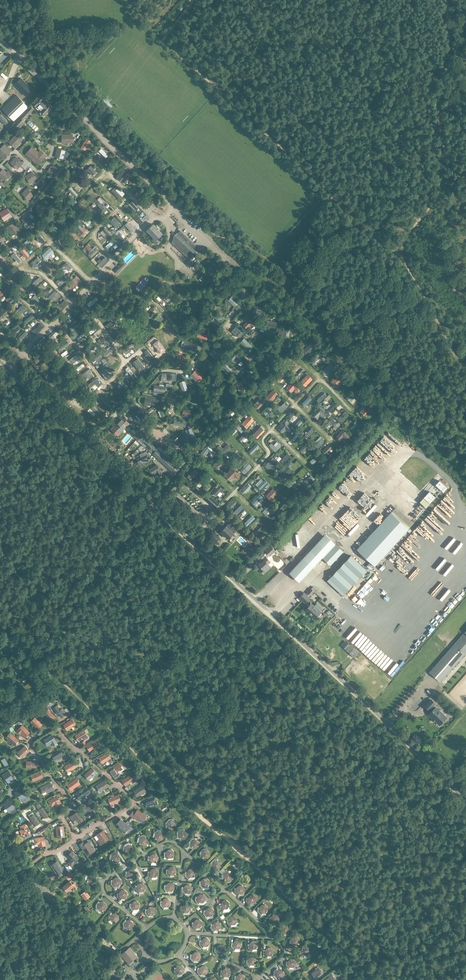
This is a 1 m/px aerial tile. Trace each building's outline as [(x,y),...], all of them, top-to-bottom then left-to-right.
[(21,78),(14,84),(25,95),(32,89),(21,78)] [(43,100),(44,99),(46,97),(42,94),(33,103),(37,107),(38,106),(46,113),(51,108),(45,101),(43,100)] [(28,107),(16,95),(2,110),(14,122),(28,107)] [(1,114),(0,115),(0,120),(5,125),(8,122),(1,114)] [(20,117),(13,125),(18,129),(19,129),(25,122),(25,121),(20,117)] [(57,121),(51,128),(55,132),(61,125),(57,121)] [(65,134),(62,134),(62,143),(73,143),(73,134),(65,134)] [(14,135),(8,142),(15,148),(23,140),(19,136),(17,138),(14,135)] [(86,138),(81,147),(86,150),(91,141),(86,138)] [(0,148),(0,157),(3,160),(12,151),(5,144),(0,148)] [(32,146),(25,154),(38,165),(45,158),(47,155),(40,149),(38,151),(32,146)] [(57,147),(55,157),(64,159),(66,150),(58,147),(58,148),(57,147)] [(108,155),(106,153),(101,148),(99,151),(106,158),(108,155)] [(109,158),(118,166),(121,163),(117,160),(118,159),(112,154),(109,158)] [(16,156),(10,163),(17,170),(24,163),(16,156)] [(51,165),(46,173),(54,178),(57,174),(58,175),(60,171),(57,169),(58,167),(54,164),(52,166),(51,165)] [(96,171),(91,166),(86,170),(92,176),(96,171)] [(0,172),(0,177),(4,181),(7,178),(9,179),(13,174),(9,170),(7,172),(3,168),(0,172)] [(120,180),(123,177),(127,174),(124,170),(116,178),(119,181),(120,180)] [(37,178),(36,176),(32,171),(25,176),(30,184),(34,181),(36,183),(38,182),(38,181),(37,179),(37,178)] [(79,184),(80,185),(83,188),(86,185),(79,177),(76,180),(77,182),(77,183),(78,184),(79,184)] [(54,189),(53,189),(47,185),(43,192),(50,196),(54,190),(54,189)] [(28,187),(22,194),(21,194),(25,198),(24,199),(27,202),(33,195),(30,192),(31,190),(28,187)] [(74,196),(77,194),(70,187),(68,189),(74,196)] [(122,197),(116,190),(115,190),(117,189),(115,187),(111,191),(120,199),(122,197)] [(147,190),(144,193),(153,202),(156,198),(152,195),(153,194),(152,193),(151,193),(147,190)] [(73,206),(76,209),(80,204),(82,207),(85,204),(83,202),(84,201),(85,200),(83,197),(73,206)] [(107,199),(105,201),(111,208),(113,206),(107,199)] [(107,210),(104,206),(102,205),(99,201),(96,203),(104,213),(107,210)] [(135,210),(138,208),(131,201),(129,203),(135,210)] [(37,203),(35,211),(44,213),(46,205),(37,203)] [(0,212),(0,214),(4,221),(12,216),(7,208),(0,212)] [(29,215),(31,214),(30,212),(22,220),(28,226),(33,221),(34,221),(36,219),(34,217),(32,219),(29,215)] [(140,218),(139,217),(136,214),(133,216),(141,225),(144,222),(140,218)] [(90,224),(88,223),(87,222),(81,216),(79,219),(88,226),(90,224)] [(61,217),(59,220),(63,225),(62,226),(64,227),(65,226),(66,227),(68,224),(61,217)] [(118,227),(120,225),(114,218),(112,220),(118,227)] [(15,222),(6,227),(12,236),(21,230),(15,222)] [(77,223),(75,224),(73,226),(81,235),(84,233),(83,232),(81,230),(82,228),(77,223)] [(128,224),(127,223),(125,225),(132,233),(134,230),(130,226),(131,225),(130,223),(129,223),(128,224)] [(153,224),(147,230),(154,238),(152,240),(155,244),(161,239),(158,237),(162,233),(158,230),(159,229),(157,227),(156,227),(153,224)] [(58,235),(61,232),(54,225),(52,228),(58,235)] [(103,230),(107,235),(104,237),(106,239),(108,237),(111,234),(105,228),(103,230)] [(69,234),(74,240),(76,238),(73,234),(74,234),(73,232),(72,233),(71,232),(69,230),(67,232),(69,234)] [(173,237),(172,243),(184,254),(190,260),(194,255),(198,259),(204,253),(180,230),(178,233),(177,233),(173,237)] [(123,242),(125,240),(119,233),(116,235),(123,242)] [(43,244),(46,241),(39,234),(36,237),(43,244)] [(61,248),(64,246),(57,239),(55,241),(61,248)] [(108,249),(115,242),(113,239),(106,246),(108,249)] [(113,245),(107,251),(109,253),(115,248),(113,245)] [(21,252),(23,254),(24,256),(27,254),(20,246),(17,247),(21,252)] [(51,255),(53,252),(54,252),(52,249),(49,248),(42,255),(43,257),(46,259),(49,257),(51,259),(53,257),(51,255)] [(91,258),(99,251),(96,248),(88,254),(91,258)] [(131,260),(134,257),(132,255),(125,262),(128,265),(132,261),(131,260)] [(1,258),(4,261),(5,262),(9,267),(11,265),(4,256),(1,258)] [(100,267),(108,259),(105,257),(102,261),(100,259),(97,261),(99,263),(98,265),(100,267)] [(40,260),(39,259),(38,258),(31,264),(33,266),(36,263),(37,264),(39,263),(38,262),(38,261),(39,260),(40,260)] [(209,259),(201,266),(204,269),(211,261),(209,259)] [(68,265),(66,263),(62,267),(63,269),(64,269),(66,269),(69,271),(72,268),(68,265)] [(213,274),(222,266),(219,263),(210,272),(213,274)] [(46,275),(46,274),(53,268),(54,267),(52,264),(43,272),(46,275)] [(58,284),(62,280),(63,281),(65,279),(64,278),(65,277),(63,275),(56,282),(58,284)] [(206,284),(209,281),(203,275),(200,279),(206,284)] [(34,287),(42,280),(43,279),(40,276),(36,280),(35,279),(33,281),(34,282),(32,285),(34,287)] [(81,280),(76,276),(69,283),(71,285),(69,286),(72,288),(73,287),(74,287),(81,280)] [(24,280),(15,288),(18,290),(21,287),(22,288),(24,286),(23,285),(27,282),(24,280)] [(0,292),(0,298),(9,290),(6,287),(1,291),(0,292)] [(237,296),(240,295),(241,300),(246,298),(242,287),(237,288),(237,289),(235,290),(237,296)] [(53,290),(50,293),(48,292),(47,290),(44,293),(45,295),(46,297),(49,299),(56,292),(53,290)] [(168,302),(172,298),(164,291),(160,295),(163,297),(164,299),(168,302)] [(208,301),(210,298),(203,291),(200,293),(208,301)] [(34,302),(38,298),(41,296),(39,294),(31,300),(34,302)] [(10,305),(16,298),(14,296),(10,299),(8,297),(5,299),(10,305)] [(230,306),(232,304),(235,307),(239,303),(232,296),(228,300),(225,303),(228,306),(229,305),(230,306)] [(90,305),(92,304),(92,305),(94,304),(94,303),(98,299),(96,297),(89,302),(90,305)] [(150,301),(149,299),(148,298),(137,306),(139,309),(150,301)] [(65,299),(57,308),(60,310),(68,302),(65,299)] [(190,303),(194,308),(195,310),(197,311),(199,309),(192,300),(190,303)] [(45,303),(38,309),(40,311),(47,305),(45,303)] [(0,314),(0,320),(2,317),(3,318),(7,315),(6,314),(9,311),(10,309),(8,306),(6,308),(0,314)] [(150,314),(152,312),(155,310),(153,307),(145,314),(147,316),(150,314)] [(188,323),(191,320),(182,311),(179,314),(188,323)] [(49,321),(55,315),(53,313),(47,319),(49,321)] [(214,314),(207,322),(210,325),(214,320),(218,324),(221,320),(214,314)] [(253,326),(254,325),(256,323),(254,321),(246,314),(243,317),(247,321),(243,325),(246,329),(251,324),(253,326)] [(9,324),(13,320),(15,318),(16,317),(14,315),(7,322),(9,324)] [(157,318),(156,320),(161,324),(165,320),(160,315),(159,316),(158,315),(157,317),(157,318)] [(267,320),(266,326),(275,328),(277,322),(267,320)] [(41,323),(32,332),(35,334),(44,326),(41,323)] [(237,325),(234,329),(237,332),(235,335),(238,338),(242,334),(243,335),(245,333),(237,325)] [(279,329),(278,337),(286,338),(287,333),(288,333),(289,327),(288,327),(289,326),(286,325),(285,327),(283,326),(283,330),(279,329)] [(21,329),(20,328),(21,327),(19,326),(18,327),(18,326),(9,334),(12,337),(17,332),(19,330),(21,329)] [(97,326),(92,330),(90,331),(89,332),(90,334),(99,328),(97,326)] [(254,328),(248,334),(252,338),(253,336),(257,339),(262,334),(254,328)] [(123,329),(118,331),(117,329),(114,331),(115,333),(113,335),(115,338),(125,331),(123,329)] [(24,338),(25,336),(28,334),(25,331),(19,338),(21,341),(24,338)] [(199,331),(197,336),(207,340),(208,334),(199,331)] [(51,340),(58,334),(56,332),(49,338),(51,340)] [(226,336),(222,340),(230,348),(234,343),(226,336)] [(244,338),(240,342),(249,350),(253,346),(244,338)] [(158,339),(154,342),(152,344),(157,350),(156,351),(158,353),(159,352),(160,353),(165,349),(158,339)] [(275,339),(271,345),(275,347),(276,346),(281,349),(285,343),(281,341),(280,343),(275,339)] [(185,341),(183,347),(190,349),(189,350),(191,351),(192,350),(196,351),(197,346),(186,342),(185,341)] [(60,351),(68,345),(66,342),(58,348),(60,351)] [(84,351),(86,353),(95,347),(94,346),(93,344),(93,345),(92,345),(86,349),(84,351)] [(306,357),(306,356),(307,357),(309,355),(309,354),(313,349),(308,344),(301,352),(306,357)] [(113,350),(111,347),(107,351),(105,348),(101,350),(105,356),(113,350)] [(218,361),(219,359),(221,357),(222,358),(225,355),(223,354),(215,347),(211,351),(216,355),(214,357),(218,361)] [(147,355),(144,357),(148,362),(151,360),(152,361),(155,359),(147,349),(144,352),(147,355)] [(271,349),(265,352),(269,360),(275,356),(271,349)] [(235,351),(230,357),(233,359),(235,357),(235,358),(236,357),(239,359),(242,357),(235,351)] [(35,361),(37,362),(44,355),(42,352),(34,359),(35,361)] [(102,358),(98,353),(91,359),(93,362),(96,360),(97,362),(102,358)] [(313,364),(319,358),(321,356),(321,355),(319,353),(310,361),(313,364)] [(178,355),(176,360),(180,361),(180,363),(184,364),(184,363),(188,364),(190,359),(178,355)] [(261,357),(259,358),(256,360),(260,368),(265,366),(261,357)] [(41,366),(44,368),(50,360),(48,358),(41,366)] [(135,361),(137,364),(135,365),(140,371),(142,369),(143,371),(144,370),(145,372),(147,370),(145,369),(146,368),(138,358),(135,360),(135,361)] [(205,358),(202,362),(210,370),(211,368),(213,369),(215,366),(205,358)] [(225,360),(221,364),(221,365),(220,367),(227,374),(228,372),(233,368),(225,360)] [(59,362),(51,370),(54,373),(63,365),(59,362)] [(136,376),(128,367),(125,369),(129,373),(132,376),(134,379),(136,376)] [(83,378),(89,374),(90,373),(92,371),(90,368),(81,375),(83,378)] [(109,377),(105,372),(104,370),(102,368),(99,370),(106,379),(109,377)] [(251,368),(249,369),(246,370),(249,379),(255,377),(251,368)] [(196,369),(192,373),(198,379),(195,382),(198,384),(205,377),(196,369)] [(282,369),(275,377),(280,382),(287,374),(282,369)] [(162,373),(162,376),(165,377),(165,380),(176,381),(176,377),(175,377),(175,374),(162,373)] [(214,383),(216,386),(219,385),(214,374),(210,376),(213,384),(214,383)] [(307,374),(300,381),(305,387),(313,379),(307,374)] [(338,374),(330,382),(336,387),(343,380),(338,374)] [(237,379),(236,380),(237,384),(236,384),(239,391),(240,390),(245,388),(240,376),(236,378),(237,379)] [(79,382),(78,380),(77,379),(67,387),(70,390),(74,387),(75,388),(77,386),(76,385),(79,382)] [(101,384),(96,379),(88,385),(90,388),(95,384),(98,387),(101,384)] [(121,379),(118,382),(123,387),(119,390),(122,393),(126,390),(125,389),(127,387),(121,379)] [(184,380),(179,382),(182,391),(188,389),(184,380)] [(292,380),(286,388),(291,392),(294,389),(298,392),(301,388),(292,380)] [(154,391),(153,392),(154,392),(158,393),(164,394),(164,393),(165,391),(168,391),(170,389),(170,388),(171,387),(167,387),(167,388),(165,387),(159,386),(154,385),(154,391)] [(86,390),(85,389),(84,388),(76,395),(78,398),(86,390)] [(273,389),(266,397),(271,402),(278,394),(273,389)] [(227,401),(233,399),(229,390),(223,393),(227,401)] [(321,395),(319,397),(318,398),(321,401),(321,400),(323,399),(328,394),(327,392),(325,390),(321,395)] [(354,390),(346,398),(349,401),(353,397),(354,398),(355,397),(357,400),(360,397),(359,395),(358,394),(359,393),(357,391),(355,392),(354,390)] [(112,401),(114,402),(114,403),(117,400),(109,392),(106,394),(111,399),(110,400),(111,401),(112,401)] [(164,395),(166,401),(171,400),(172,404),(176,403),(172,392),(164,395)] [(204,401),(205,399),(201,397),(202,396),(197,393),(194,401),(203,404),(204,401)] [(314,402),(313,400),(309,396),(302,403),(304,406),(305,405),(307,403),(309,401),(310,402),(311,403),(312,403),(313,403),(314,402)] [(145,397),(144,402),(156,405),(157,399),(145,397)] [(265,401),(261,397),(254,404),(258,409),(265,401)] [(363,406),(359,409),(363,414),(367,411),(368,412),(372,408),(366,403),(369,401),(366,398),(361,404),(363,406)] [(349,404),(353,408),(358,404),(354,399),(349,404)] [(102,400),(100,402),(99,402),(103,406),(105,407),(107,410),(110,407),(109,406),(102,400)] [(278,406),(276,407),(282,413),(289,405),(285,401),(281,405),(278,406)] [(335,401),(327,409),(330,412),(338,404),(335,401)] [(136,410),(133,407),(131,405),(129,403),(124,409),(135,419),(137,417),(140,420),(143,416),(140,413),(141,412),(137,408),(136,410)] [(162,405),(160,405),(157,406),(161,417),(167,414),(163,404),(162,405)] [(96,413),(94,416),(96,417),(98,415),(99,416),(102,413),(93,405),(90,408),(96,413)] [(212,405),(206,407),(209,417),(215,414),(212,405)] [(263,413),(266,415),(272,409),(270,407),(263,413)] [(320,407),(313,414),(316,417),(320,413),(324,416),(325,415),(327,417),(329,415),(327,413),(326,414),(320,407)] [(184,408),(182,414),(192,417),(193,415),(194,416),(196,412),(184,408)] [(341,416),(337,420),(342,423),(349,415),(347,413),(343,417),(341,416)] [(201,415),(198,416),(196,417),(200,427),(205,425),(201,415)] [(249,415),(242,423),(247,428),(254,420),(249,415)] [(112,428),(111,429),(118,436),(118,435),(120,436),(121,436),(123,433),(123,432),(122,431),(124,429),(125,430),(127,428),(126,427),(129,424),(131,426),(134,424),(130,421),(129,423),(127,421),(127,420),(126,418),(125,419),(122,416),(115,424),(112,428)] [(331,417),(323,424),(326,427),(331,423),(334,426),(337,423),(331,417)] [(174,419),(173,424),(185,427),(187,422),(184,421),(174,419)] [(298,427),(304,421),(302,419),(296,425),(298,427)] [(285,421),(278,429),(282,433),(285,429),(288,432),(289,431),(291,433),(294,430),(293,430),(294,429),(292,427),(289,424),(290,423),(287,420),(286,421),(285,421)] [(242,433),(245,430),(236,422),(232,426),(231,427),(233,429),(235,427),(242,433)] [(353,434),(361,426),(358,423),(350,431),(353,434)] [(152,454),(157,449),(153,445),(154,443),(142,431),(143,430),(141,428),(141,427),(138,424),(131,431),(132,433),(132,432),(134,434),(133,436),(143,446),(152,454)] [(259,425),(252,433),(258,438),(265,431),(259,425)] [(191,428),(186,429),(189,440),(195,438),(191,428)] [(305,436),(307,438),(308,438),(315,431),(312,428),(308,433),(306,434),(305,436)] [(343,429),(336,436),(340,440),(343,437),(346,440),(350,436),(343,429)] [(239,439),(241,442),(248,435),(246,432),(239,439)] [(393,449),(396,446),(388,436),(385,439),(393,449)] [(123,444),(126,447),(131,441),(128,438),(123,444)] [(315,446),(318,449),(320,447),(325,441),(322,438),(316,444),(315,446)] [(271,442),(269,445),(270,446),(270,447),(275,452),(281,446),(279,443),(276,446),(274,444),(274,445),(271,442)] [(307,448),(309,446),(310,445),(307,442),(299,450),(300,451),(302,453),(307,448)] [(162,443),(157,449),(152,454),(172,471),(181,460),(162,443)] [(252,454),(254,451),(259,446),(256,443),(248,451),(251,454),(252,454)] [(229,445),(228,444),(223,448),(222,447),(222,448),(219,445),(217,448),(223,454),(230,446),(229,445)] [(333,455),(331,452),(330,451),(333,448),(328,444),(322,451),(326,456),(325,457),(327,459),(329,458),(329,459),(333,455)] [(208,445),(201,453),(204,455),(208,451),(214,456),(217,453),(208,445)] [(141,457),(137,459),(139,464),(142,462),(143,465),(152,462),(150,458),(148,460),(145,453),(140,455),(141,457)] [(287,453),(281,460),(284,463),(290,456),(287,453)] [(320,456),(317,453),(310,461),(313,463),(316,460),(316,461),(318,459),(317,459),(320,456)] [(273,457),(265,465),(268,469),(272,465),(272,466),(275,465),(278,462),(273,457)] [(224,463),(225,461),(226,461),(222,458),(214,466),(218,469),(224,463)] [(157,465),(149,470),(151,473),(156,471),(159,477),(163,475),(157,465)] [(248,465),(241,472),(242,472),(242,473),(245,475),(251,468),(248,465)] [(287,466),(279,475),(284,479),(292,471),(287,466)] [(188,472),(186,474),(191,480),(195,476),(197,478),(200,476),(198,473),(193,467),(190,471),(189,470),(187,472),(188,472)] [(240,475),(237,472),(233,468),(225,476),(230,481),(234,476),(237,479),(241,475),(240,475)] [(211,477),(208,474),(201,482),(204,485),(211,477)] [(310,476),(306,480),(305,481),(304,482),(306,485),(312,478),(310,476)] [(293,479),(286,486),(288,489),(296,482),(293,479)] [(260,489),(267,483),(265,481),(258,487),(260,489)] [(363,491),(361,493),(363,495),(372,485),(370,483),(363,490),(363,491)] [(216,496),(217,495),(220,492),(221,492),(222,492),(223,491),(223,489),(222,489),(223,488),(219,485),(212,492),(216,496)] [(445,497),(450,493),(441,485),(437,490),(445,497)] [(273,488),(265,496),(271,501),(278,493),(273,488)] [(431,503),(436,497),(430,491),(425,498),(431,503)] [(219,504),(218,503),(210,496),(206,500),(215,508),(219,504)] [(357,497),(348,507),(350,509),(359,499),(357,497)] [(426,508),(430,504),(424,498),(420,502),(426,508)] [(282,509),(288,503),(285,501),(279,508),(282,509)] [(270,510),(273,513),(276,510),(270,504),(262,512),(266,515),(269,511),(270,510)] [(236,516),(243,509),(242,507),(240,506),(233,513),(236,516)] [(365,506),(363,508),(370,515),(372,513),(365,506)] [(391,512),(408,528),(414,522),(396,506),(391,512)] [(409,528),(408,528),(391,512),(373,531),(357,549),(375,566),(409,528)] [(247,526),(254,519),(251,516),(245,523),(247,526)] [(314,518),(310,522),(316,526),(316,525),(319,521),(314,518)] [(229,523),(219,533),(224,537),(225,536),(228,540),(231,537),(232,537),(233,535),(233,534),(236,537),(240,533),(236,530),(237,530),(229,523)] [(251,526),(248,529),(256,537),(264,529),(261,526),(256,531),(251,526)] [(354,534),(346,541),(348,543),(353,539),(354,540),(357,537),(354,534)] [(325,535),(293,570),(290,573),(299,581),(334,543),(325,535)] [(255,545),(253,548),(257,552),(266,542),(263,538),(256,546),(255,545)] [(335,544),(323,557),(330,565),(343,551),(335,544)] [(276,551),(273,548),(271,545),(265,551),(270,556),(276,551)] [(245,547),(242,551),(246,555),(245,557),(248,560),(254,553),(253,551),(251,553),(245,547)] [(360,563),(357,560),(351,555),(337,570),(327,581),(342,595),(367,570),(360,563)] [(264,560),(268,564),(271,562),(265,556),(260,561),(262,562),(264,560)] [(264,560),(262,562),(259,565),(262,568),(260,570),(263,573),(271,567),(268,564),(264,560)] [(324,589),(318,591),(321,598),(327,595),(324,589)] [(349,600),(357,593),(355,591),(347,598),(349,600)] [(311,598),(309,596),(306,594),(304,592),(299,598),(306,604),(311,598)] [(311,604),(306,610),(315,618),(320,612),(311,604)] [(328,609),(335,616),(336,614),(330,608),(328,609)] [(465,636),(463,634),(455,644),(454,644),(430,672),(430,673),(440,681),(441,682),(465,654),(465,653),(465,652),(465,637),(465,636)] [(346,649),(350,645),(345,641),(341,645),(346,649)] [(359,652),(351,644),(350,645),(346,649),(345,650),(349,653),(354,658),(358,654),(359,652)] [(21,665),(14,668),(17,675),(24,671),(21,665)] [(34,672),(26,675),(28,680),(33,679),(37,677),(34,672)] [(29,681),(21,685),(25,691),(34,686),(32,682),(30,683),(29,681)] [(13,699),(14,698),(15,701),(22,697),(20,692),(15,695),(14,694),(11,696),(13,699)] [(0,701),(0,702),(1,704),(2,703),(3,707),(10,704),(7,699),(3,701),(2,700),(0,701)] [(431,699),(424,706),(429,710),(435,703),(431,699)] [(57,704),(53,708),(57,712),(56,713),(58,714),(61,718),(67,713),(62,707),(61,708),(57,704)] [(435,707),(429,714),(433,718),(434,718),(436,720),(435,720),(439,724),(446,717),(442,714),(442,715),(438,711),(439,711),(435,707)] [(48,709),(43,713),(50,722),(56,717),(48,709)] [(35,717),(30,722),(38,729),(43,724),(35,717)] [(72,718),(63,724),(67,731),(77,725),(72,718)] [(23,724),(17,730),(20,734),(21,732),(25,737),(30,732),(23,724)] [(84,738),(88,736),(84,729),(75,735),(79,741),(84,738)] [(10,732),(5,737),(8,740),(7,740),(9,742),(10,741),(14,745),(19,740),(10,732)] [(52,734),(44,739),(48,746),(52,743),(53,745),(54,747),(58,744),(56,740),(52,734)] [(95,739),(86,745),(89,751),(99,746),(95,739)] [(25,745),(17,752),(22,758),(26,754),(28,757),(32,753),(25,745)] [(61,749),(52,755),(56,761),(59,759),(59,760),(64,757),(66,759),(71,756),(69,753),(67,754),(64,750),(62,751),(61,749)] [(99,759),(98,759),(100,761),(101,761),(102,764),(108,760),(109,762),(113,760),(108,752),(98,758),(99,759)] [(77,767),(74,761),(74,760),(64,766),(68,772),(77,767)] [(122,766),(119,763),(113,767),(109,769),(113,776),(117,773),(118,772),(119,773),(124,769),(122,766)] [(92,767),(84,774),(89,780),(97,773),(92,767)] [(9,770),(2,774),(4,778),(5,778),(8,782),(14,779),(10,774),(11,774),(9,770)] [(41,770),(31,775),(33,781),(43,777),(41,770)] [(131,774),(121,780),(123,781),(122,782),(123,784),(124,783),(126,786),(135,780),(131,774)] [(76,778),(67,784),(71,790),(76,787),(78,786),(78,785),(81,783),(76,778)] [(105,779),(95,785),(100,792),(109,786),(105,779)] [(51,782),(40,787),(43,793),(47,791),(48,793),(54,790),(51,782)] [(126,790),(136,785),(134,782),(125,788),(126,790)] [(142,784),(133,790),(137,797),(146,791),(142,784)] [(28,794),(26,796),(24,793),(24,792),(25,792),(22,787),(14,792),(17,797),(18,796),(21,800),(22,799),(24,802),(31,798),(28,794)] [(85,789),(76,795),(79,800),(88,794),(91,792),(87,787),(85,789)] [(111,797),(108,798),(110,805),(122,800),(119,794),(114,795),(114,794),(111,795),(111,797)] [(57,795),(48,800),(51,807),(61,801),(57,795)] [(155,796),(149,799),(145,800),(146,802),(145,802),(147,808),(158,804),(155,796)] [(10,799),(3,804),(6,808),(6,807),(10,812),(15,808),(12,804),(13,803),(10,799)] [(84,805),(82,811),(92,815),(94,810),(84,805)] [(45,809),(43,806),(38,810),(45,818),(49,815),(45,809)] [(133,811),(132,811),(135,813),(144,819),(147,815),(145,814),(145,813),(143,812),(137,809),(135,812),(133,811)] [(77,811),(70,817),(73,821),(76,820),(79,824),(84,820),(77,811)] [(135,813),(132,811),(130,815),(136,819),(135,819),(137,820),(142,823),(144,819),(135,813)] [(34,813),(29,817),(36,826),(41,822),(34,813)] [(132,825),(127,821),(126,822),(121,818),(116,824),(119,826),(118,827),(125,833),(132,825)] [(170,820),(167,823),(168,827),(170,829),(174,829),(176,826),(176,823),(173,820),(170,820)] [(21,829),(19,830),(22,837),(25,836),(26,838),(32,835),(26,823),(20,826),(21,829)] [(64,825),(56,826),(57,837),(65,837),(64,825)] [(103,829),(99,832),(105,842),(111,838),(108,833),(106,834),(103,829)] [(162,832),(161,832),(162,830),(158,829),(154,832),(155,833),(155,837),(157,840),(160,841),(163,839),(164,835),(162,832)] [(177,832),(179,833),(179,837),(181,839),(185,839),(187,836),(187,833),(185,830),(184,830),(184,829),(180,829),(177,832)] [(105,842),(99,832),(96,834),(99,839),(97,840),(100,845),(105,842)] [(45,836),(34,838),(35,845),(39,844),(39,846),(49,845),(48,840),(47,839),(45,839),(45,836)] [(143,836),(140,838),(139,842),(141,845),(144,846),(147,844),(148,840),(146,837),(145,837),(143,836)] [(197,839),(196,839),(196,838),(192,838),(189,842),(191,842),(191,846),(193,848),(197,848),(199,845),(199,842),(197,839)] [(88,841),(85,843),(89,851),(88,852),(89,854),(96,850),(93,846),(92,847),(88,841)] [(85,843),(84,842),(80,844),(83,849),(82,850),(83,852),(84,851),(87,855),(89,854),(88,852),(89,851),(85,843)] [(124,845),(126,846),(125,849),(126,853),(130,853),(133,851),(134,848),(132,845),(131,845),(131,843),(128,842),(124,845)] [(200,852),(202,852),(202,856),(204,859),(208,858),(210,856),(210,852),(208,850),(207,850),(207,848),(203,848),(200,852)] [(166,852),(166,853),(164,853),(164,856),(168,859),(168,858),(172,858),(175,855),(174,852),(172,849),(168,849),(166,852)] [(74,863),(75,862),(79,858),(72,850),(67,856),(70,859),(67,862),(72,866),(74,864),(75,863),(74,863)] [(111,854),(112,855),(111,858),(113,861),(117,862),(120,860),(120,857),(119,854),(118,854),(118,852),(115,851),(111,854)] [(149,856),(149,857),(148,857),(148,860),(151,864),(152,862),(156,862),(158,860),(158,856),(156,853),(152,853),(149,856)] [(210,862),(212,863),(212,867),(215,869),(218,869),(221,866),(221,863),(218,860),(217,860),(217,859),(214,859),(210,862)] [(56,865),(53,867),(58,874),(61,872),(64,870),(62,867),(58,861),(55,863),(56,865)] [(98,864),(99,864),(99,868),(100,870),(100,871),(104,872),(107,870),(108,866),(106,863),(105,863),(105,862),(102,861),(98,864)] [(168,869),(168,870),(166,870),(166,873),(170,877),(170,875),(174,875),(177,872),(177,869),(174,866),(170,866),(168,869)] [(151,879),(152,877),(156,877),(158,874),(158,871),(156,868),(152,868),(149,871),(149,872),(148,872),(148,875),(151,879)] [(195,877),(194,876),(196,874),(195,871),(193,868),(189,869),(187,871),(187,872),(185,872),(185,876),(189,879),(194,879),(195,877)] [(127,871),(127,872),(126,872),(126,875),(129,879),(130,877),(133,877),(136,875),(136,871),(134,869),(130,869),(127,871)] [(222,874),(224,875),(224,878),(226,881),(230,881),(232,878),(232,874),(230,872),(229,872),(229,870),(225,870),(222,874)] [(72,872),(66,876),(69,880),(74,875),(72,872)] [(94,874),(93,874),(93,872),(90,872),(86,875),(87,876),(87,879),(89,882),(92,883),(95,881),(96,877),(94,874)] [(114,888),(115,886),(119,886),(121,884),(122,880),(119,877),(115,877),(113,879),(113,881),(111,880),(111,884),(114,888)] [(201,881),(201,882),(199,882),(199,885),(203,888),(204,887),(207,887),(210,884),(210,881),(207,878),(204,878),(201,881)] [(74,885),(73,884),(70,881),(63,886),(67,891),(72,887),(74,885)] [(167,892),(168,891),(172,891),(174,888),(175,885),(172,882),(169,882),(166,884),(166,885),(164,885),(164,889),(167,892)] [(137,891),(135,893),(137,895),(139,893),(139,891),(143,891),(146,889),(146,885),(143,883),(140,883),(137,885),(137,886),(135,886),(135,889),(137,891)] [(184,887),(184,888),(182,887),(182,891),(185,894),(186,893),(189,893),(192,890),(192,887),(190,884),(186,884),(184,887)] [(236,889),(235,889),(235,892),(238,895),(239,894),(243,894),(245,891),(247,889),(247,888),(245,888),(245,887),(242,885),(239,885),(236,888),(236,889)] [(121,900),(121,898),(125,898),(128,896),(128,892),(125,890),(121,890),(119,892),(119,893),(117,893),(117,897),(121,900)] [(90,896),(86,891),(81,895),(85,900),(90,896)] [(197,896),(197,897),(195,897),(195,900),(198,904),(199,902),(203,903),(206,900),(206,897),(204,894),(200,894),(197,896)] [(250,905),(250,903),(254,903),(257,901),(256,897),(254,895),(250,895),(248,897),(248,898),(246,898),(246,901),(250,905)] [(164,908),(164,907),(168,907),(171,904),(171,901),(168,898),(165,898),(162,901),(160,901),(160,905),(164,908)] [(223,910),(224,909),(227,909),(230,906),(229,902),(227,900),(223,900),(221,903),(221,904),(219,904),(220,907),(223,910)] [(100,902),(99,903),(98,902),(96,904),(97,909),(98,908),(101,910),(105,910),(107,907),(107,903),(104,901),(100,902)] [(133,911),(134,909),(137,909),(140,907),(140,903),(137,901),(134,901),(131,903),(131,904),(130,904),(130,907),(133,911)] [(184,914),(184,912),(188,912),(191,910),(191,906),(188,904),(185,904),(182,906),(182,907),(181,907),(180,910),(184,914)] [(259,907),(259,908),(258,908),(258,911),(261,915),(262,913),(266,913),(268,910),(268,907),(265,904),(262,904),(259,907)] [(149,917),(149,915),(153,915),(156,913),(156,909),(153,906),(150,906),(147,909),(147,910),(145,909),(145,913),(149,917)] [(207,917),(208,916),(211,916),(214,914),(214,910),(212,907),(208,907),(206,909),(206,910),(204,910),(204,914),(207,917)] [(109,921),(110,920),(113,922),(117,922),(119,919),(119,915),(116,913),(112,913),(112,914),(110,913),(108,916),(109,921)] [(273,925),(273,923),(277,923),(279,920),(279,916),(277,914),(273,914),(270,917),(270,918),(269,918),(269,921),(273,925)] [(231,926),(231,924),(235,924),(237,922),(237,918),(235,916),(231,916),(229,918),(229,919),(227,919),(227,923),(231,926)] [(196,929),(196,928),(200,928),(203,925),(202,921),(200,919),(196,919),(194,922),(194,923),(192,923),(192,926),(196,929)] [(124,928),(125,927),(128,929),(131,929),(134,926),(133,922),(130,920),(127,920),(126,921),(125,920),(123,923),(124,928)] [(212,924),(212,925),(211,924),(211,928),(214,931),(214,930),(218,930),(221,928),(221,924),(219,922),(215,921),(212,924)] [(281,927),(281,928),(279,928),(280,932),(283,935),(284,934),(287,933),(290,931),(290,927),(287,925),(284,925),(281,927)] [(291,939),(290,939),(290,943),(293,946),(294,944),(298,944),(300,942),(300,938),(297,936),(294,936),(291,939)] [(201,940),(201,941),(200,941),(199,944),(203,948),(203,946),(207,946),(210,944),(210,940),(207,938),(204,937),(201,940)] [(233,942),(233,943),(231,943),(231,946),(235,950),(235,948),(239,949),(242,946),(242,943),(239,940),(236,940),(233,942)] [(249,944),(249,945),(248,945),(248,948),(252,951),(253,949),(256,949),(258,946),(258,942),(255,940),(251,941),(249,944)] [(216,947),(216,948),(215,948),(215,951),(218,955),(219,953),(222,953),(225,951),(225,947),(223,945),(219,944),(216,947)] [(307,946),(304,946),(301,949),(301,950),(300,950),(300,953),(304,957),(308,957),(308,955),(310,952),(310,949),(307,946)] [(130,947),(121,954),(129,964),(138,956),(130,947)] [(267,957),(267,956),(271,956),(274,953),(274,950),(271,947),(268,947),(265,949),(265,950),(263,950),(263,954),(267,957)] [(193,962),(194,960),(198,960),(200,958),(201,954),(198,952),(195,952),(192,954),(192,955),(190,955),(190,958),(193,962)] [(289,968),(290,967),(293,967),(296,965),(296,961),(294,958),(290,958),(288,961),(286,961),(286,965),(289,968)] [(251,964),(251,965),(249,965),(249,968),(252,972),(253,970),(257,970),(259,968),(259,964),(257,962),(253,962),(251,964)] [(177,975),(178,974),(182,974),(184,972),(185,968),(183,965),(179,965),(176,967),(176,968),(174,968),(174,971),(177,975)] [(200,975),(201,974),(205,974),(208,972),(208,969),(206,966),(202,965),(199,967),(199,968),(198,968),(197,972),(200,975)] [(318,967),(316,969),(311,973),(316,979),(323,973),(319,967),(318,967)] [(224,978),(224,976),(228,977),(231,974),(231,971),(229,968),(225,968),(222,970),(222,971),(221,971),(220,974),(224,978)] [(278,969),(277,970),(276,968),(274,970),(273,975),(275,975),(277,978),(281,978),(284,976),(284,972),(282,970),(278,969)]
